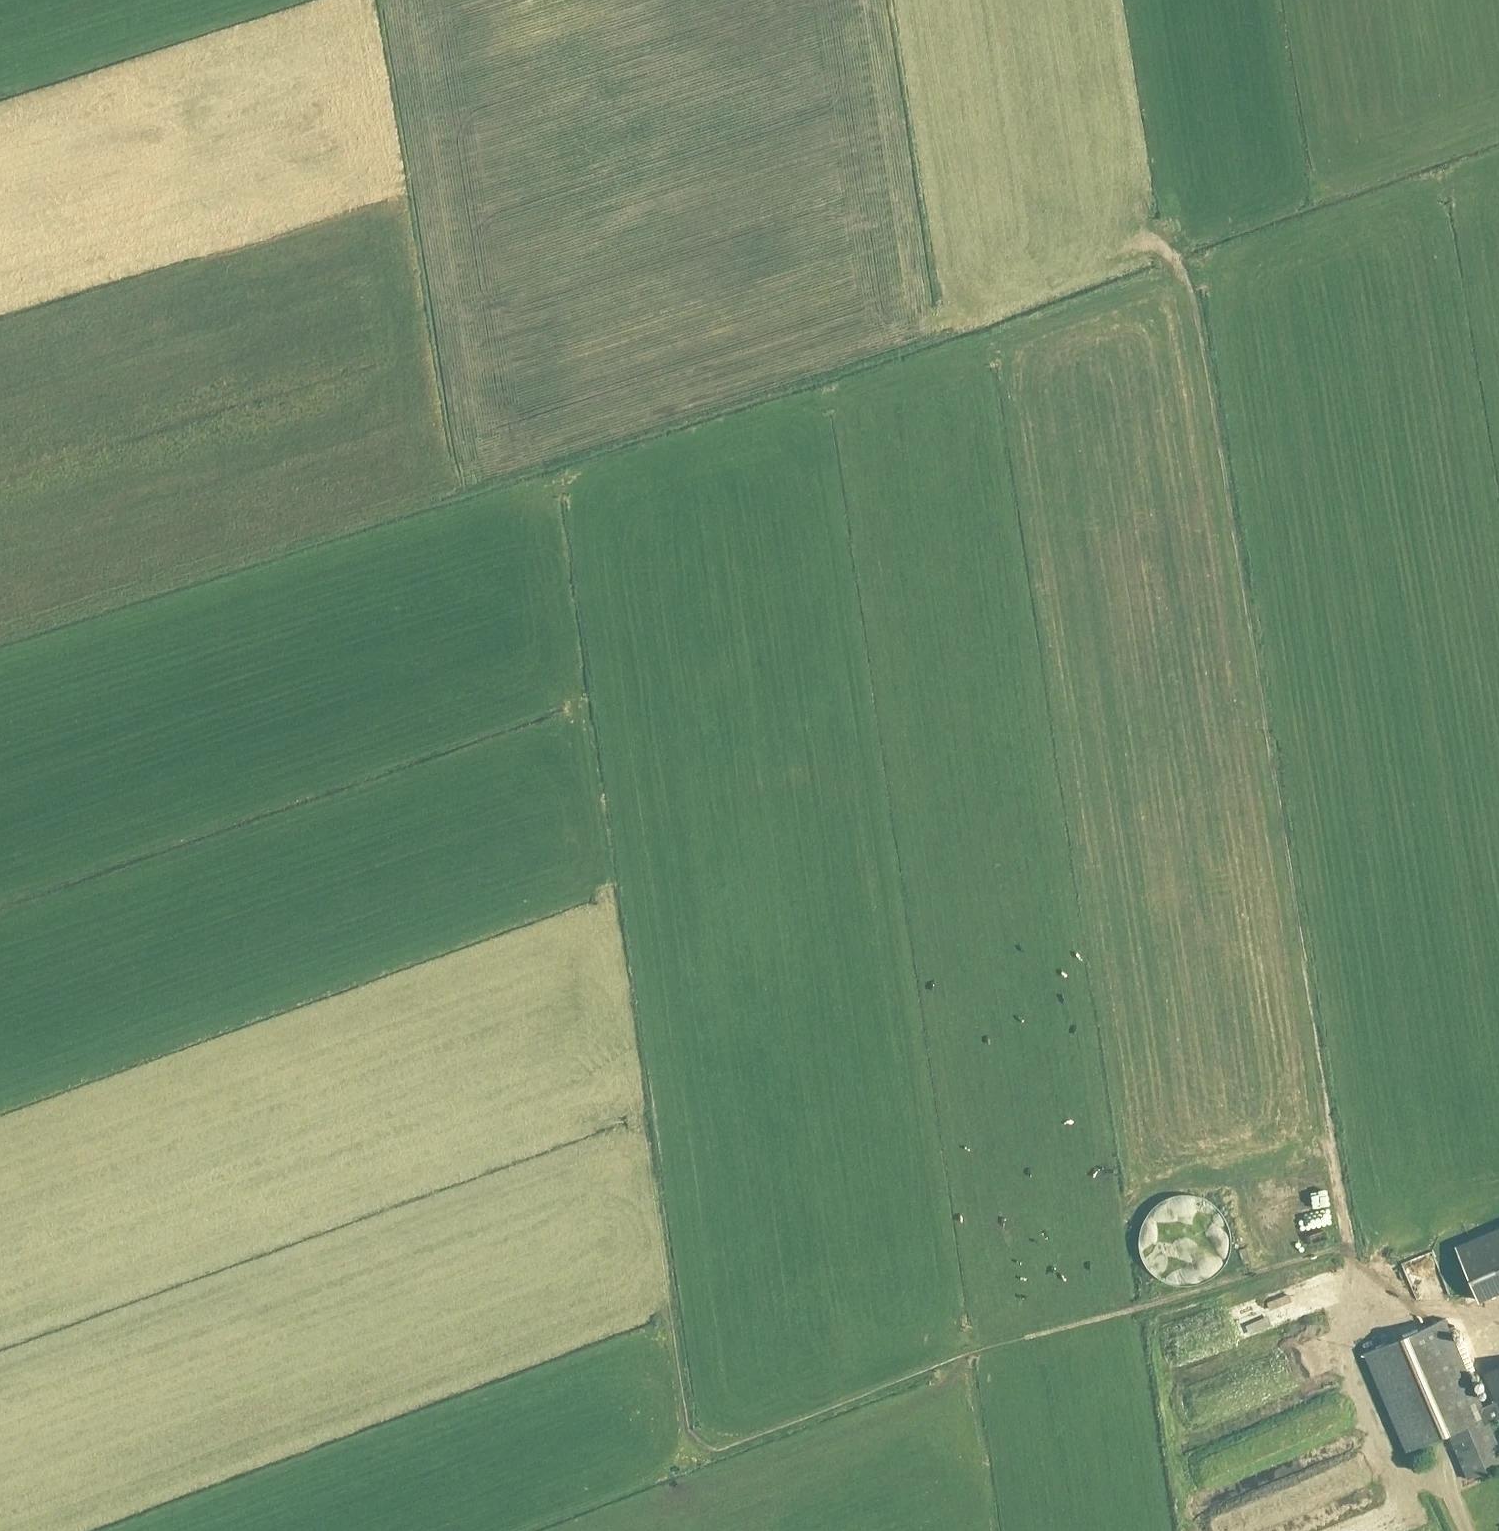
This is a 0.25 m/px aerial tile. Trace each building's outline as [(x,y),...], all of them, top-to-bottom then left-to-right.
[(1453,1247),(1477,1302),(1498,1293),(1498,1228),(1453,1247)] [(1209,1263),(1194,1265),(1196,1279),(1211,1277),(1209,1263)] [(1407,1453),(1447,1436),(1467,1481),(1498,1467),(1498,1455),(1486,1425),(1498,1420),(1498,1369),(1483,1375),(1495,1402),(1480,1408),(1442,1321),(1364,1355),(1407,1453)] [(1242,1378),(1261,1375),(1259,1364),(1240,1367),(1242,1378)]
